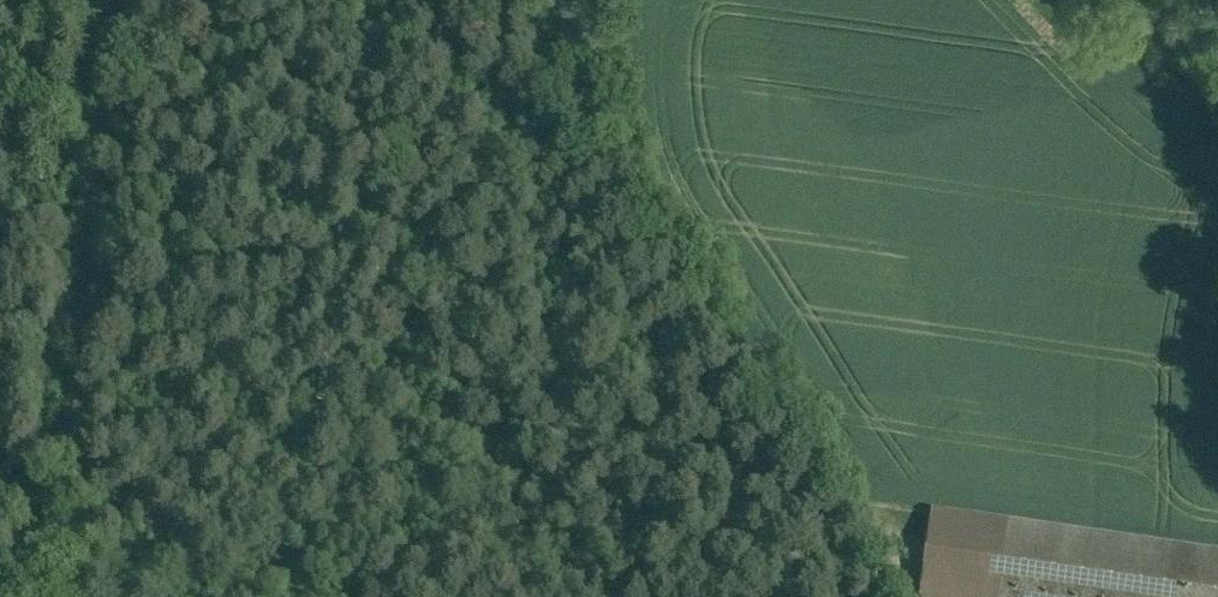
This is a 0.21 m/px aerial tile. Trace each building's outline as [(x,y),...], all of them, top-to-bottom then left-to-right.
[(935,512),(923,595),(936,596),(1001,596),(1012,523),(935,512)] [(1012,523),(1001,596),(1217,596),(1217,554),(1012,523)]
